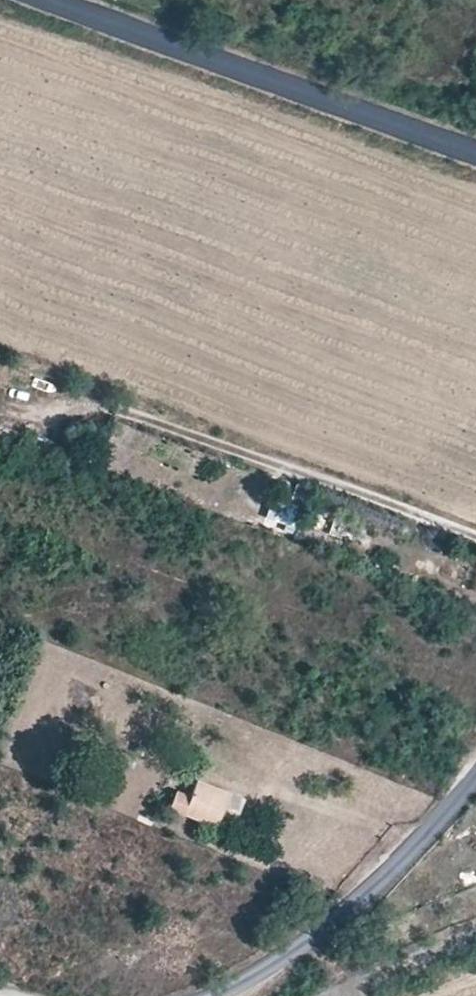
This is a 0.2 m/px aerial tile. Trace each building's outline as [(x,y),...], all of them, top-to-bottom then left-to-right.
[(270,513),(284,519),(290,502),(275,496),(270,513)] [(354,542),(361,523),(345,517),(338,536),(354,542)] [(176,792),(169,808),(215,825),(228,793),(196,782),(191,798),(176,792)]
